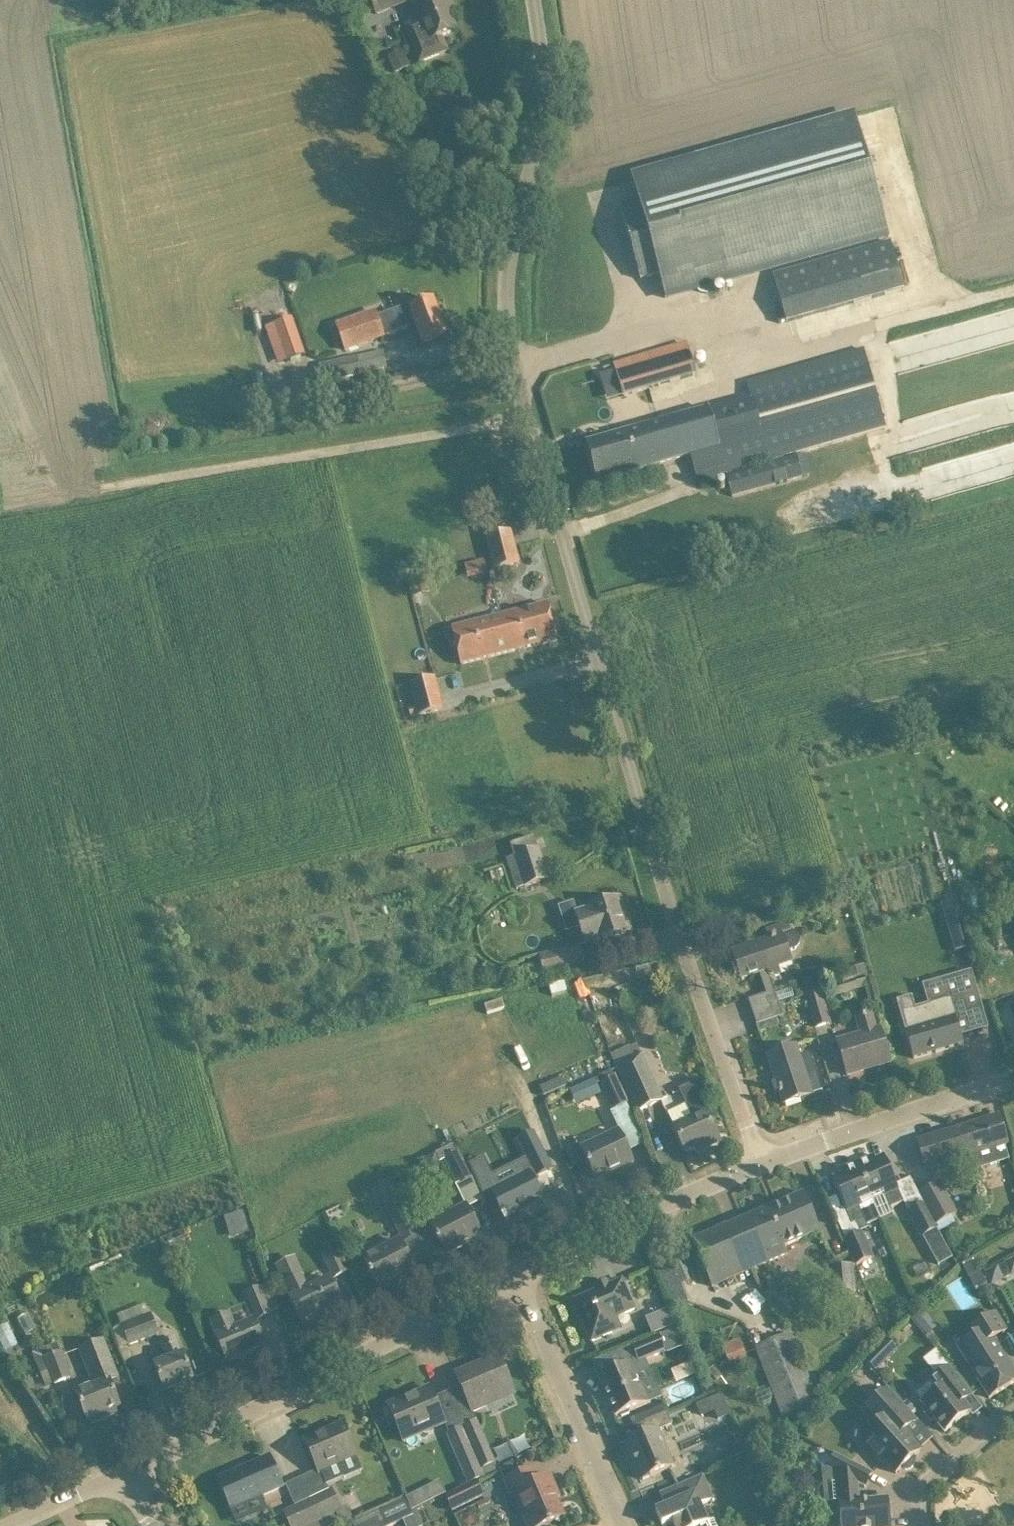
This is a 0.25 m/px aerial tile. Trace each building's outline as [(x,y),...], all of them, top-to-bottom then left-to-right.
[(375,10),(377,13),(406,1),(406,0),(351,0),(357,18),(375,10)] [(429,58),(447,50),(441,36),(456,30),(450,16),(457,13),(452,0),(445,3),(444,0),(437,0),(424,5),(417,8),(422,20),(406,26),(420,61),(429,58)] [(890,238),(854,111),(631,174),(638,201),(620,206),(640,279),(659,274),(666,301),(890,238)] [(850,306),(903,291),(890,242),(836,257),(850,306)] [(422,343),(427,341),(446,335),(434,300),(411,308),(410,304),(378,315),(376,312),(336,325),(345,350),(416,325),(422,343)] [(960,332),(967,354),(1013,339),(1013,315),(960,332)] [(306,355),(293,318),(265,328),(279,365),(306,355)] [(939,340),(887,349),(891,373),(943,364),(939,340)] [(624,396),(696,374),(686,344),(615,365),(624,396)] [(782,455),(846,438),(887,427),(864,347),(822,359),(823,361),(747,382),(751,397),(587,443),(598,481),(691,455),(699,483),(727,475),(733,496),(752,491),(802,476),(796,456),(783,459),(782,455)] [(495,569),(500,568),(519,563),(511,531),(487,537),(495,569)] [(487,558),(465,563),(469,578),(491,574),(487,558)] [(510,651),(538,644),(557,639),(548,604),(501,616),(510,651)] [(461,664),(510,651),(501,616),(452,628),(461,664)] [(436,676),(411,682),(419,714),(445,708),(436,676)] [(516,889),(525,887),(548,879),(538,849),(515,856),(507,859),(516,889)] [(601,941),(608,939),(627,933),(621,916),(626,915),(621,899),(576,913),(586,944),(601,940),(601,941)] [(951,902),(942,905),(956,951),(965,948),(951,902)] [(791,963),(787,951),(797,948),(800,944),(800,940),(799,936),(795,932),(790,931),(786,922),(767,928),(770,938),(732,951),(742,980),(767,971),(770,978),(781,974),(778,968),(791,963)] [(533,976),(543,974),(584,965),(580,947),(539,956),(540,961),(530,963),(533,976)] [(868,973),(864,963),(842,971),(846,981),(868,973)] [(510,983),(521,980),(520,978),(528,976),(525,966),(518,968),(518,966),(507,969),(510,983)] [(912,996),(897,1001),(914,1058),(963,1044),(961,1037),(956,1020),(984,1012),(972,970),(955,975),(961,994),(928,1004),(915,1008),(912,996)] [(564,983),(549,987),(552,997),(567,993),(564,983)] [(752,1012),(783,1002),(783,1001),(795,997),(791,988),(775,993),(774,991),(748,1000),(752,1012)] [(819,990),(807,994),(816,1027),(828,1024),(819,990)] [(783,1016),(782,1015),(787,1014),(783,1002),(752,1012),(757,1025),(783,1016)] [(890,1063),(884,1043),(880,1030),(875,1031),(870,1014),(857,1018),(862,1035),(838,1042),(842,1056),(848,1075),(864,1070),(863,1066),(888,1059),(889,1063),(890,1063)] [(628,1047),(610,1055),(615,1064),(616,1068),(637,1112),(663,1100),(637,1043),(628,1047)] [(810,1054),(801,1058),(796,1045),(767,1055),(784,1104),(813,1094),(808,1080),(818,1077),(810,1054)] [(612,1109),(628,1101),(616,1075),(615,1076),(612,1070),(598,1077),(612,1109)] [(577,1103),(602,1092),(595,1077),(571,1088),(577,1103)] [(675,1125),(673,1126),(677,1134),(685,1152),(695,1148),(697,1153),(721,1142),(718,1137),(719,1137),(706,1110),(706,1111),(700,1099),(702,1098),(695,1082),(679,1089),(685,1104),(691,1117),(675,1125)] [(1007,1144),(1005,1135),(999,1116),(918,1141),(923,1160),(926,1169),(1007,1144)] [(484,1158),(469,1166),(487,1208),(497,1203),(504,1217),(502,1218),(505,1224),(508,1223),(508,1222),(519,1217),(517,1213),(543,1201),(530,1174),(534,1173),(536,1177),(551,1169),(534,1133),(518,1141),(527,1159),(513,1166),(519,1179),(506,1185),(498,1188),(492,1175),(490,1172),(484,1158)] [(582,1150),(590,1166),(596,1179),(621,1167),(619,1164),(631,1159),(619,1133),(582,1150)] [(457,1185),(473,1177),(459,1151),(458,1151),(454,1143),(426,1158),(424,1162),(427,1167),(433,1170),(438,1169),(442,1164),(440,1162),(445,1160),(457,1185)] [(904,1202),(892,1176),(884,1158),(876,1162),(874,1157),(857,1164),(873,1201),(886,1195),(892,1207),(904,1202)] [(859,1207),(873,1201),(857,1164),(840,1172),(842,1176),(833,1180),(852,1225),(864,1219),(859,1207)] [(923,1204),(935,1225),(956,1213),(940,1184),(919,1195),(923,1204)] [(392,1186),(380,1192),(404,1240),(416,1234),(392,1186)] [(820,1231),(812,1211),(804,1193),(692,1241),(712,1286),(787,1254),(784,1247),(820,1231)] [(937,1229),(935,1225),(923,1204),(909,1212),(923,1237),(937,1229)] [(430,1221),(416,1229),(419,1235),(417,1236),(429,1259),(445,1251),(446,1254),(470,1242),(468,1239),(480,1233),(471,1215),(466,1207),(432,1225),(430,1221)] [(244,1211),(224,1217),(230,1238),(250,1232),(244,1211)] [(860,1232),(845,1239),(857,1265),(872,1258),(860,1232)] [(413,1267),(404,1249),(400,1241),(363,1261),(371,1277),(373,1276),(379,1289),(403,1276),(402,1273),(413,1267)] [(333,1278),(348,1271),(337,1249),(323,1256),(333,1278)] [(970,1259),(958,1265),(967,1281),(978,1275),(970,1259)] [(985,1273),(991,1286),(1005,1279),(998,1265),(985,1273)] [(341,1302),(330,1279),(308,1289),(302,1276),(286,1284),(292,1297),(290,1298),(296,1309),(305,1327),(319,1320),(316,1314),(341,1302)] [(855,1279),(836,1280),(837,1295),(857,1293),(855,1279)] [(635,1309),(630,1298),(622,1280),(574,1300),(592,1341),(622,1328),(617,1316),(635,1309)] [(259,1287),(246,1292),(257,1318),(270,1312),(271,1313),(280,1310),(270,1284),(260,1288),(259,1287)] [(124,1316),(146,1310),(144,1303),(122,1308),(124,1316)] [(669,1310),(651,1317),(656,1332),(675,1325),(669,1310)] [(17,1318),(26,1334),(37,1328),(28,1313),(17,1318)] [(151,1313),(123,1324),(131,1344),(159,1333),(151,1313)] [(1007,1330),(996,1313),(953,1340),(989,1398),(1013,1382),(1013,1371),(993,1338),(1007,1330)] [(264,1344),(254,1320),(236,1328),(229,1314),(212,1321),(218,1336),(217,1336),(219,1342),(227,1360),(264,1344)] [(0,1329),(0,1336),(8,1350),(19,1344),(8,1324),(0,1329)] [(784,1416),(818,1402),(790,1333),(756,1347),(784,1416)] [(638,1362),(666,1351),(670,1349),(663,1334),(632,1347),(638,1362)] [(741,1336),(724,1342),(730,1361),(747,1355),(741,1336)] [(186,1360),(183,1354),(181,1354),(175,1338),(162,1343),(168,1359),(154,1365),(157,1371),(164,1390),(193,1379),(186,1360)] [(118,1378),(111,1359),(103,1341),(81,1350),(95,1387),(77,1394),(80,1401),(87,1419),(90,1418),(92,1423),(105,1418),(103,1413),(120,1406),(110,1381),(118,1378)] [(71,1377),(61,1352),(58,1343),(41,1349),(55,1384),(71,1377)] [(950,1367),(936,1350),(924,1360),(937,1376),(932,1380),(940,1390),(922,1403),(927,1409),(924,1412),(931,1421),(935,1419),(945,1431),(970,1412),(962,1402),(972,1395),(950,1367)] [(461,1384),(473,1411),(486,1405),(483,1399),(511,1386),(498,1357),(457,1375),(461,1384)] [(679,1383),(698,1373),(692,1361),(673,1370),(679,1383)] [(616,1417),(634,1409),(650,1402),(644,1387),(640,1388),(630,1364),(599,1377),(616,1417)] [(445,1424),(433,1397),(429,1387),(389,1405),(397,1423),(404,1442),(445,1424)] [(917,1420),(904,1405),(889,1388),(868,1407),(881,1422),(862,1439),(883,1462),(885,1460),(896,1473),(902,1468),(906,1469),(909,1469),(912,1467),(914,1464),(915,1461),(914,1457),(920,1452),(909,1439),(911,1437),(905,1431),(917,1420)] [(722,1394),(696,1405),(701,1417),(714,1412),(718,1420),(730,1415),(722,1394)] [(642,1480),(661,1472),(673,1467),(658,1431),(672,1425),(666,1412),(642,1422),(647,1434),(627,1443),(642,1480)] [(464,1426),(483,1470),(496,1463),(477,1420),(464,1426)] [(360,1466),(350,1443),(342,1425),(305,1441),(319,1473),(323,1471),(327,1480),(360,1466)] [(468,1485),(477,1481),(479,1480),(483,1470),(464,1426),(446,1434),(468,1485)] [(728,1446),(716,1451),(722,1463),(746,1453),(738,1433),(725,1439),(728,1446)] [(854,1463),(836,1454),(828,1468),(839,1474),(841,1504),(840,1504),(842,1525),(890,1525),(888,1500),(859,1502),(858,1484),(865,1487),(872,1472),(854,1463)] [(232,1509),(282,1487),(269,1457),(219,1479),(232,1509)] [(545,1525),(563,1518),(553,1492),(556,1490),(550,1476),(539,1481),(534,1468),(504,1481),(511,1497),(515,1495),(528,1525),(543,1525),(545,1525)] [(700,1505),(714,1499),(703,1475),(660,1493),(665,1507),(656,1511),(662,1525),(663,1525),(673,1522),(675,1525),(717,1525),(715,1521),(708,1523),(700,1505)] [(477,1481),(468,1485),(444,1496),(452,1512),(485,1496),(477,1481)] [(340,1510),(340,1508),(331,1490),(311,1499),(320,1519),(334,1513),(340,1510)] [(376,1511),(384,1525),(391,1525),(403,1520),(405,1525),(419,1525),(413,1513),(406,1499),(406,1497),(376,1511)] [(320,1519),(311,1499),(284,1512),(291,1525),(305,1525),(320,1519)] [(355,1521),(348,1504),(340,1508),(340,1510),(334,1513),(337,1521),(340,1525),(346,1525),(355,1521)]
